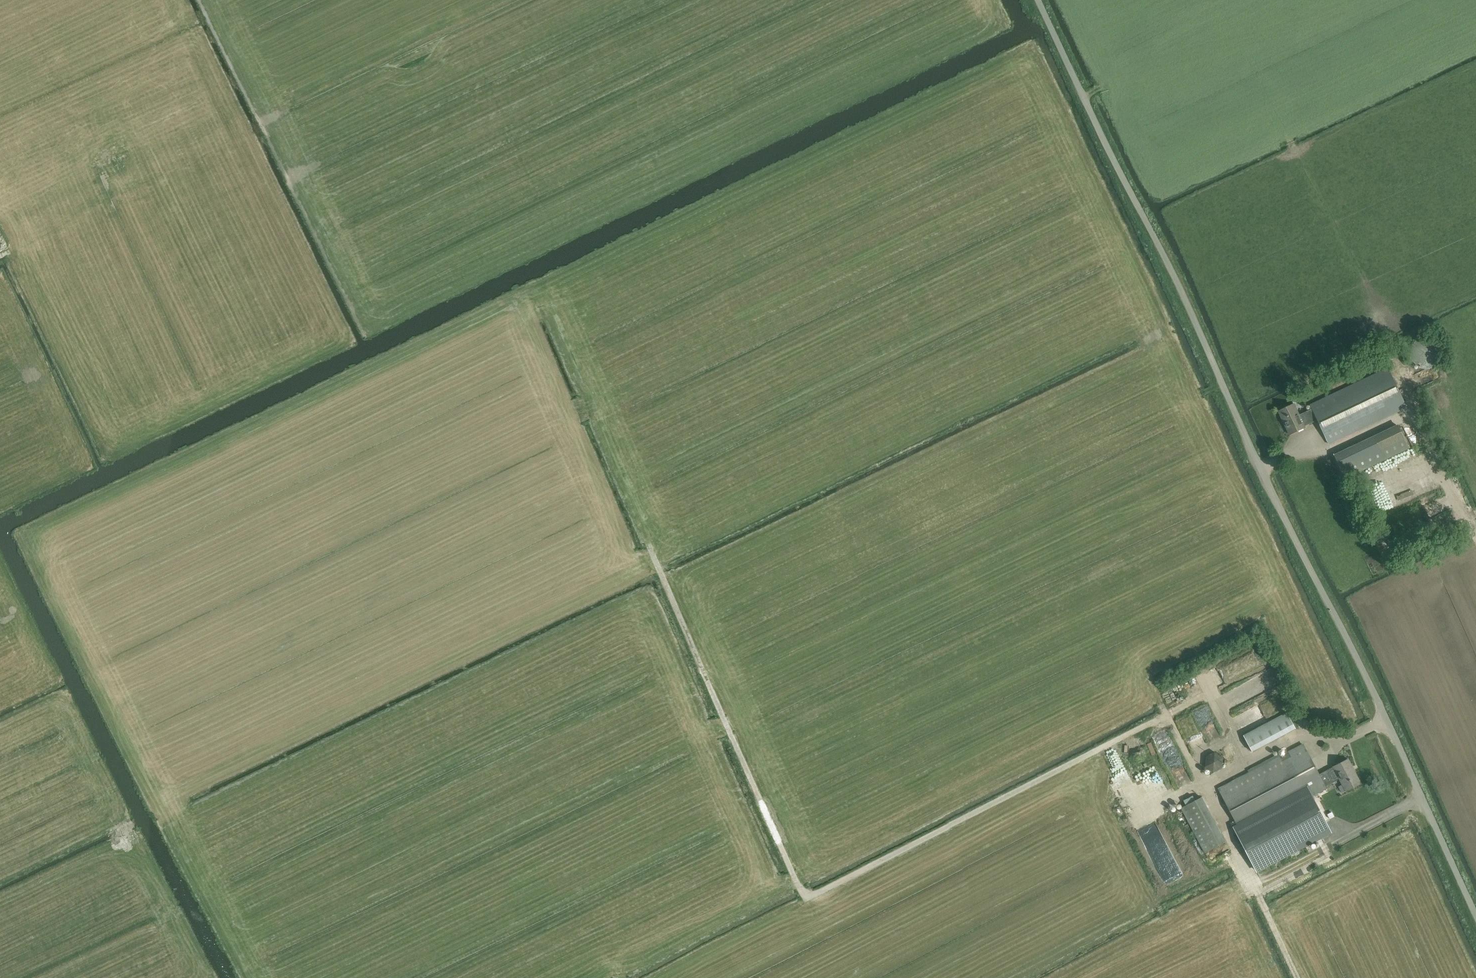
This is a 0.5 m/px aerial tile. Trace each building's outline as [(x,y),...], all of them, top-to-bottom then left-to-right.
[(1440,355),(1428,341),(1415,352),(1427,366),(1440,355)] [(1406,408),(1388,369),(1310,405),(1312,409),(1299,416),(1294,404),(1278,412),(1290,435),(1305,428),(1304,427),(1317,420),(1329,444),(1406,408)] [(1414,419),(1409,421),(1416,439),(1421,437),(1414,419)] [(1398,427),(1375,438),(1334,457),(1345,479),(1408,449),(1398,427)] [(1263,647),(1247,652),(1250,662),(1267,657),(1263,647)] [(1198,706),(1209,731),(1221,726),(1210,701),(1198,706)] [(1252,752),(1295,730),(1287,714),(1244,736),(1252,752)] [(1165,743),(1175,736),(1169,728),(1159,735),(1165,743)] [(1361,784),(1348,759),(1333,767),(1319,775),(1303,745),(1219,789),(1240,830),(1242,833),(1312,796),(1326,789),(1325,787),(1339,779),(1346,792),(1361,784)] [(1161,805),(1176,797),(1170,787),(1155,795),(1161,805)] [(1330,831),(1312,796),(1242,833),(1240,830),(1236,833),(1256,871),(1330,831)] [(1225,843),(1202,798),(1182,808),(1205,853),(1225,843)] [(1144,801),(1131,807),(1134,814),(1147,808),(1144,801)]
